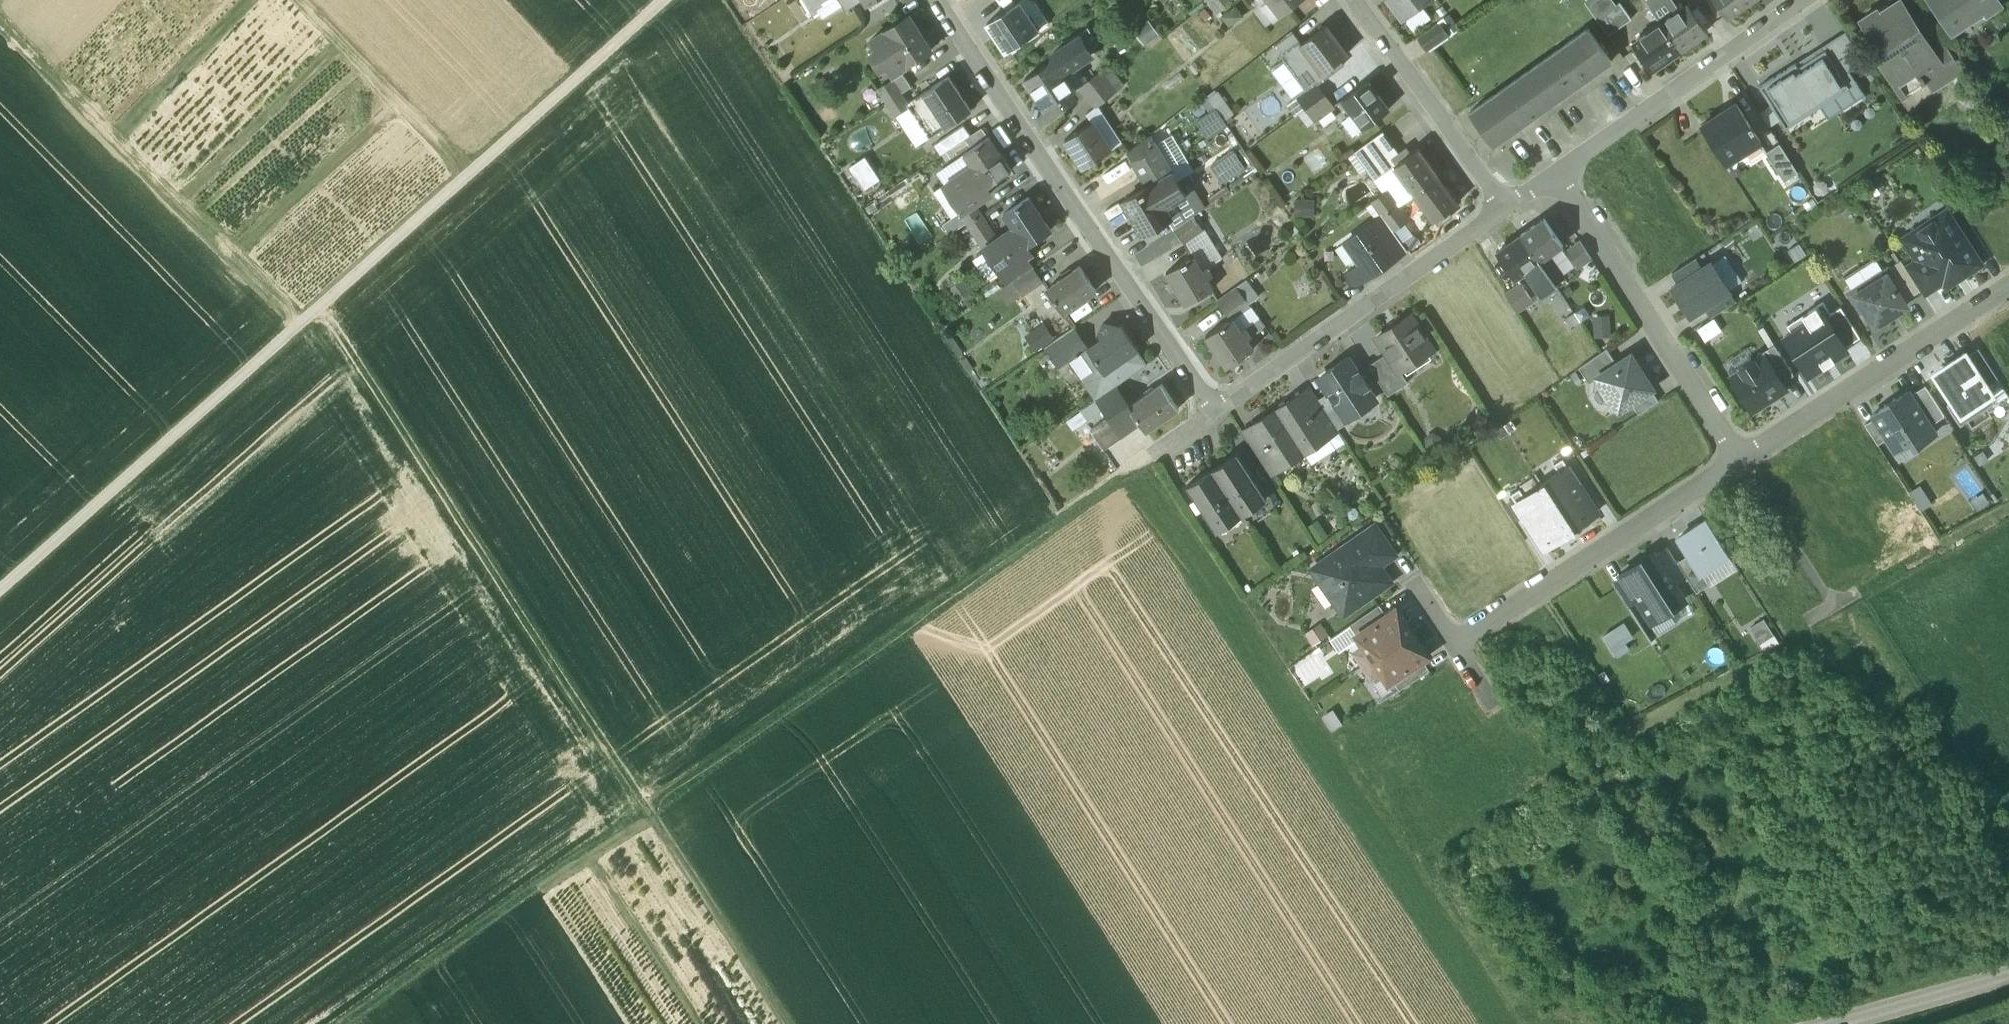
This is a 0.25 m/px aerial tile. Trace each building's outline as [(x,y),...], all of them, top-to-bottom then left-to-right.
[(815,14),(821,10),(825,17),(843,5),(840,0),(806,0),(815,14)] [(1049,23),(1035,1),(1032,0),(1022,0),(1019,4),(1036,31),(1049,23)] [(1207,4),(1215,15),(1233,1),(1233,0),(1212,0),(1208,3),(1207,4)] [(1268,1),(1262,6),(1272,20),(1279,15),(1280,17),(1302,0),(1267,0),(1268,1)] [(1402,19),(1428,0),(1387,0),(1402,19)] [(1612,0),(1588,0),(1585,2),(1608,35),(1631,18),(1620,2),(1615,5),(1612,0)] [(1647,4),(1660,22),(1679,9),(1673,0),(1653,0),(1647,4)] [(1716,0),(1708,0),(1716,12),(1722,8),(1716,0)] [(1722,8),(1728,17),(1751,0),(1716,0),(1722,8)] [(1952,33),(1985,12),(1987,15),(2002,5),(1999,0),(1930,0),(1952,33)] [(1908,16),(1899,1),(1879,14),(1877,11),(1860,22),(1877,48),(1875,50),(1875,52),(1875,54),(1876,57),(1878,58),(1880,59),(1882,59),(1885,58),(1886,56),(1889,60),(1881,65),(1903,98),(1926,83),(1922,78),(1935,70),(1943,83),(1960,72),(1943,45),(1932,52),(1920,33),(1914,37),(1908,29),(1914,25),(1911,19),(1908,21),(1906,18),(1908,16)] [(1679,9),(1660,22),(1679,50),(1707,31),(1701,22),(1692,9),(1688,3),(1679,9)] [(1019,4),(988,23),(1006,50),(1036,31),(1019,4)] [(1706,18),(1697,6),(1692,9),(1701,22),(1706,18)] [(909,15),(884,31),(906,66),(931,50),(909,15)] [(1660,22),(1633,41),(1645,59),(1652,69),(1679,50),(1660,22)] [(1439,23),(1419,37),(1428,50),(1448,36),(1439,23)] [(1325,25),(1300,44),(1322,73),(1329,68),(1347,54),(1325,25)] [(1589,29),(1470,112),(1492,143),(1610,60),(1589,29)] [(906,66),(884,31),(868,41),(891,75),(906,66)] [(1293,33),(1276,46),(1283,54),(1299,42),(1300,42),(1293,33)] [(1826,53),(1841,77),(1866,62),(1850,38),(1826,53)] [(1075,39),(1049,55),(1053,60),(1055,59),(1064,72),(1087,58),(1075,39)] [(1318,85),(1333,74),(1329,68),(1322,73),(1300,44),(1299,42),(1283,54),(1281,56),(1307,91),(1317,83),(1318,85)] [(1637,48),(1632,51),(1640,63),(1645,59),(1637,48)] [(1759,87),(1780,120),(1798,109),(1802,115),(1832,96),(1831,94),(1846,85),(1841,77),(1826,53),(1825,51),(1798,68),(1795,64),(1759,87)] [(1053,60),(1025,79),(1046,110),(1075,90),(1064,72),(1055,59),(1053,60)] [(1108,64),(1100,71),(1108,81),(1116,75),(1108,64)] [(1100,71),(1079,86),(1088,97),(1108,81),(1100,71)] [(903,74),(878,90),(887,103),(901,94),(902,94),(912,87),(903,74)] [(1116,75),(1108,81),(1116,91),(1124,85),(1116,75)] [(949,77),(925,92),(946,125),(969,111),(949,77)] [(1108,81),(1088,97),(1096,107),(1116,91),(1108,81)] [(1367,81),(1342,100),(1364,129),(1388,111),(1367,81)] [(1307,91),(1296,98),(1304,109),(1325,94),(1318,85),(1317,83),(1307,91)] [(946,125),(925,92),(909,102),(930,135),(946,125)] [(1208,135),(1237,118),(1222,92),(1211,99),(1218,111),(1200,121),(1208,135)] [(902,94),(901,94),(887,103),(896,116),(910,107),(902,94)] [(1325,94),(1304,109),(1313,121),(1334,107),(1325,94)] [(1736,103),(1701,126),(1703,129),(1703,130),(1714,148),(1725,164),(1761,141),(1736,103)] [(1093,121),(1065,139),(1083,167),(1111,149),(1093,121)] [(964,125),(934,145),(941,154),(971,135),(964,125)] [(1703,130),(1703,129),(1693,135),(1705,154),(1714,148),(1703,130)] [(1383,132),(1355,152),(1375,180),(1394,166),(1397,163),(1393,158),(1400,153),(1383,132)] [(1150,135),(1128,152),(1149,186),(1172,172),(1150,135)] [(988,138),(964,154),(972,166),(986,187),(1010,171),(988,138)] [(1781,147),(1768,156),(1784,181),(1798,173),(1781,147)] [(1400,153),(1393,158),(1397,163),(1411,153),(1407,148),(1400,153)] [(1397,163),(1394,166),(1414,193),(1438,175),(1418,148),(1411,153),(1397,163)] [(1231,154),(1215,166),(1224,179),(1241,167),(1231,154)] [(868,156),(852,168),(869,190),(884,178),(868,156)] [(972,166),(943,185),(962,213),(975,205),(991,194),(986,187),(972,166)] [(1394,166),(1375,180),(1384,192),(1387,190),(1398,204),(1414,193),(1394,166)] [(1149,186),(1123,200),(1143,233),(1167,219),(1171,216),(1166,207),(1185,195),(1172,172),(1149,186)] [(1438,175),(1414,193),(1434,221),(1438,218),(1448,210),(1458,203),(1438,175)] [(1384,192),(1371,201),(1382,216),(1398,204),(1387,190),(1384,192)] [(1185,195),(1166,207),(1171,216),(1167,219),(1173,229),(1193,216),(1196,213),(1185,195)] [(1029,198),(1005,214),(1014,228),(1022,239),(1026,247),(1050,231),(1029,198)] [(1398,204),(1382,216),(1393,231),(1409,219),(1398,204)] [(962,213),(960,214),(967,224),(981,215),(975,205),(962,213)] [(1448,210),(1438,218),(1442,224),(1452,216),(1448,210)] [(1949,214),(1936,222),(1934,219),(1912,233),(1921,247),(1913,253),(1917,260),(1935,287),(1960,271),(1963,276),(1981,264),(1949,214)] [(981,215),(967,224),(980,245),(994,235),(981,215)] [(1193,216),(1173,229),(1183,243),(1203,230),(1193,216)] [(1393,231),(1382,216),(1371,223),(1392,253),(1403,246),(1393,231)] [(1563,245),(1544,218),(1521,235),(1539,261),(1549,255),(1563,245)] [(1371,223),(1345,241),(1362,265),(1344,278),(1347,284),(1359,283),(1395,258),(1392,253),(1371,223)] [(1014,228),(984,248),(1008,284),(1012,281),(1032,267),(1025,258),(1031,254),(1026,247),(1022,239),(1014,228)] [(1521,235),(1496,252),(1515,278),(1530,268),(1539,261),(1521,235)] [(1580,241),(1565,251),(1578,268),(1591,259),(1580,241)] [(1565,278),(1549,255),(1539,261),(1555,284),(1565,278)] [(1195,256),(1166,272),(1185,305),(1214,288),(1208,278),(1203,269),(1195,256)] [(1853,291),(1884,271),(1875,257),(1844,277),(1853,291)] [(1696,258),(1672,273),(1679,283),(1703,268),(1696,258)] [(1901,260),(1884,271),(1886,274),(1903,301),(1920,291),(1906,268),(1901,260)] [(1917,260),(1906,268),(1920,291),(1923,295),(1935,287),(1917,260)] [(1539,261),(1530,268),(1535,275),(1530,278),(1540,293),(1541,294),(1542,294),(1555,284),(1539,261)] [(1679,283),(1672,288),(1690,316),(1704,307),(1729,291),(1711,263),(1679,283)] [(1207,266),(1203,269),(1208,278),(1213,275),(1207,266)] [(1032,267),(1012,281),(1022,295),(1042,281),(1032,267)] [(1080,268),(1048,288),(1064,312),(1095,291),(1080,268)] [(1884,271),(1853,291),(1855,295),(1886,274),(1884,271)] [(1886,274),(1855,295),(1875,326),(1906,306),(1903,301),(1886,274)] [(969,292),(961,280),(951,288),(959,300),(969,292)] [(1247,280),(1237,287),(1247,301),(1249,303),(1259,297),(1247,280)] [(1520,283),(1504,293),(1517,313),(1527,306),(1534,302),(1532,299),(1520,283)] [(1237,287),(1218,301),(1228,315),(1229,313),(1247,301),(1237,287)] [(1729,291),(1704,307),(1711,317),(1736,301),(1729,291)] [(1542,294),(1541,294),(1540,293),(1532,299),(1534,302),(1527,306),(1533,315),(1549,303),(1542,294)] [(1249,303),(1247,301),(1229,313),(1233,318),(1241,331),(1247,327),(1253,336),(1266,326),(1249,303)] [(1818,305),(1845,347),(1859,338),(1840,307),(1831,313),(1824,302),(1818,305)] [(1808,375),(1847,351),(1845,347),(1818,305),(1796,319),(1801,327),(1785,338),(1808,375)] [(1583,307),(1574,313),(1580,321),(1588,316),(1583,307)] [(1574,313),(1566,319),(1571,327),(1580,321),(1574,313)] [(1410,316),(1377,338),(1387,353),(1399,371),(1401,370),(1432,350),(1421,334),(1422,333),(1414,321),(1413,321),(1410,316)] [(1233,318),(1207,336),(1228,367),(1254,349),(1247,339),(1241,331),(1233,318)] [(1700,329),(1707,340),(1724,330),(1717,318),(1700,329)] [(1115,329),(1104,323),(1098,335),(1100,339),(1115,329)] [(1088,347),(1100,365),(1105,371),(1137,350),(1137,349),(1121,325),(1115,329),(1100,339),(1088,347)] [(1074,326),(1044,347),(1058,368),(1088,347),(1074,326)] [(1247,327),(1241,331),(1247,339),(1253,336),(1247,327)] [(1774,344),(1761,353),(1765,358),(1766,357),(1782,382),(1794,375),(1774,344)] [(1088,347),(1068,361),(1079,379),(1100,365),(1088,347)] [(1607,348),(1579,368),(1589,384),(1597,378),(1596,376),(1616,363),(1607,348)] [(1997,379),(1978,349),(1967,356),(1983,380),(1986,386),(1997,379)] [(1100,365),(1079,379),(1094,400),(1115,386),(1146,364),(1137,350),(1105,371),(1100,365)] [(1387,353),(1368,365),(1388,395),(1409,382),(1401,370),(1399,371),(1387,353)] [(1965,353),(1942,368),(1944,370),(1937,375),(1941,382),(1939,383),(1952,402),(1961,416),(1977,406),(1992,396),(1986,386),(1983,380),(1967,356),(1965,353)] [(1640,364),(1638,366),(1631,354),(1616,363),(1596,376),(1597,378),(1603,388),(1600,390),(1608,402),(1611,399),(1618,409),(1618,411),(1651,390),(1653,389),(1645,377),(1647,376),(1640,364)] [(1756,363),(1754,361),(1740,370),(1742,372),(1732,378),(1752,409),(1785,388),(1782,382),(1766,357),(1765,358),(1756,363)] [(1340,363),(1326,372),(1327,374),(1320,378),(1329,391),(1343,414),(1345,413),(1357,405),(1360,409),(1376,399),(1367,385),(1368,384),(1363,376),(1361,376),(1350,359),(1341,365),(1340,363)] [(1129,406),(1139,421),(1146,430),(1178,408),(1162,384),(1129,406)] [(1129,406),(1115,386),(1095,399),(1119,434),(1139,421),(1129,406)] [(1317,397),(1311,387),(1300,394),(1320,424),(1330,417),(1318,398),(1317,397)] [(1925,388),(1911,396),(1930,426),(1944,417),(1925,388)] [(1651,390),(1631,403),(1638,414),(1658,401),(1651,390)] [(1329,391),(1318,398),(1330,417),(1338,429),(1350,421),(1345,413),(1343,414),(1329,391)] [(1911,396),(1909,392),(1873,415),(1875,418),(1888,438),(1896,451),(1912,441),(1915,448),(1935,435),(1930,426),(1911,396)] [(1300,394),(1276,410),(1301,448),(1325,432),(1320,424),(1300,394)] [(1977,406),(1961,416),(1952,402),(1949,404),(1961,422),(1980,410),(1977,406)] [(1301,448),(1276,410),(1252,425),(1272,455),(1271,455),(1277,464),(1301,448)] [(1950,417),(1940,421),(1945,436),(1955,432),(1950,417)] [(1878,444),(1888,438),(1875,418),(1865,424),(1878,444)] [(1271,455),(1272,455),(1252,425),(1241,433),(1261,462),(1271,455)] [(1268,498),(1238,452),(1212,469),(1242,515),(1268,498)] [(1542,486),(1570,529),(1597,512),(1562,459),(1554,464),(1559,473),(1541,484),(1542,486)] [(1212,469),(1188,485),(1197,499),(1190,503),(1197,514),(1203,509),(1217,531),(1242,515),(1212,469)] [(1545,548),(1571,531),(1570,529),(1542,486),(1525,497),(1519,489),(1511,494),(1545,548)] [(1707,520),(1678,538),(1689,554),(1690,557),(1700,572),(1701,572),(1728,554),(1707,520)] [(1395,554),(1375,525),(1358,536),(1378,566),(1379,566),(1395,554)] [(1378,566),(1358,536),(1311,569),(1343,615),(1381,588),(1379,566),(1378,566)] [(1677,562),(1675,558),(1669,549),(1657,557),(1674,582),(1685,574),(1677,562)] [(1657,557),(1656,554),(1655,553),(1622,575),(1624,578),(1637,598),(1651,620),(1685,599),(1674,582),(1657,557)] [(1690,557),(1689,554),(1677,562),(1685,574),(1697,592),(1709,584),(1701,572),(1700,572),(1690,557)] [(1637,598),(1624,578),(1614,585),(1627,605),(1637,598)] [(1379,604),(1350,625),(1356,635),(1386,615),(1379,604)] [(1386,615),(1356,635),(1364,646),(1372,659),(1412,632),(1396,608),(1386,615)] [(1753,625),(1765,650),(1781,643),(1769,618),(1753,625)] [(1620,657),(1632,649),(1628,642),(1637,637),(1628,622),(1606,635),(1620,657)] [(1412,632),(1372,659),(1381,671),(1388,683),(1393,680),(1423,660),(1428,656),(1412,632)] [(1364,646),(1354,653),(1362,666),(1372,659),(1364,646)] [(1381,671),(1372,659),(1362,666),(1371,678),(1381,671)] [(1423,660),(1393,680),(1399,690),(1429,670),(1423,660)]
